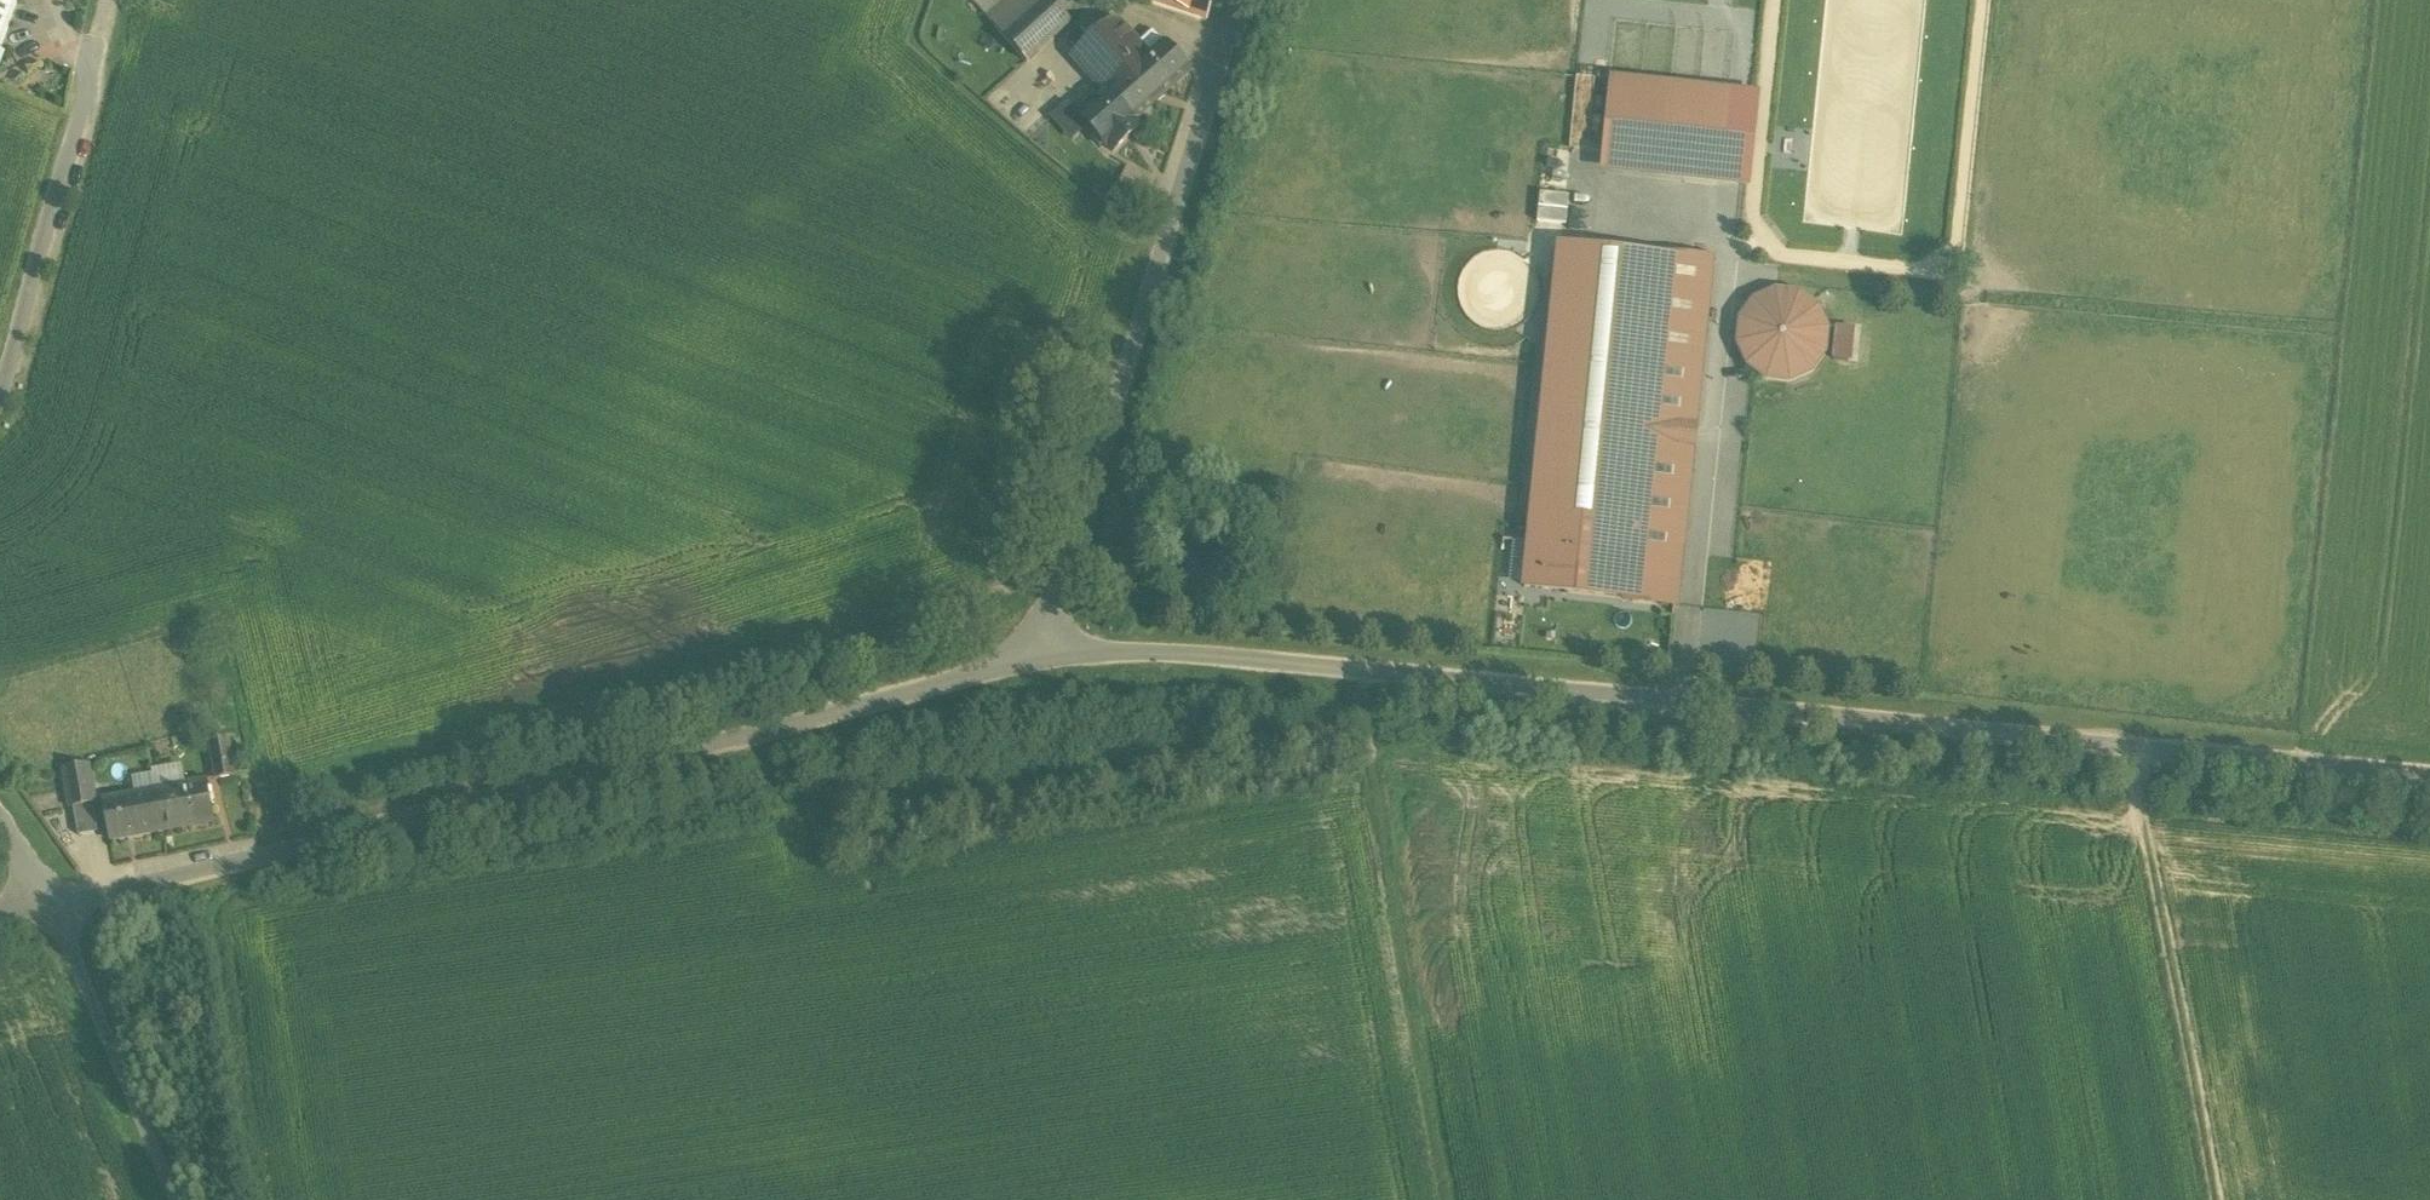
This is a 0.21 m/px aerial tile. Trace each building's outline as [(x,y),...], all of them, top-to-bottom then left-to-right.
[(20,0),(0,0),(0,54),(20,0)] [(988,19),(1028,63),(1072,23),(1051,0),(1009,0),(988,19)] [(1205,15),(1210,0),(1159,0),(1205,15)] [(1115,17),(1072,55),(1107,95),(1108,96),(1151,56),(1140,45),(1115,17)] [(1151,56),(1108,96),(1107,95),(1082,117),(1090,126),(1086,129),(1101,146),(1105,143),(1113,152),(1142,126),(1137,120),(1192,70),(1166,42),(1164,43),(1154,32),(1140,45),(1151,56)] [(1729,93),(1612,81),(1605,153),(1722,166),(1729,93)] [(1545,191),(1541,221),(1573,225),(1577,196),(1545,191)] [(1660,256),(1560,246),(1525,588),(1625,598),(1625,601),(1677,606),(1712,259),(1661,254),(1660,256)] [(1777,292),(1755,301),(1742,320),(1739,343),(1749,364),(1768,378),(1791,380),(1812,370),(1825,352),(1828,329),(1818,308),(1800,294),(1777,292)] [(230,738),(211,741),(217,779),(236,776),(230,738)] [(89,765),(65,769),(72,806),(96,802),(89,765)] [(182,767),(153,772),(156,788),(185,784),(182,767)] [(156,788),(156,789),(164,831),(216,822),(208,780),(185,784),(156,788)] [(156,791),(104,799),(111,840),(164,831),(156,789),(155,789),(156,791)]
